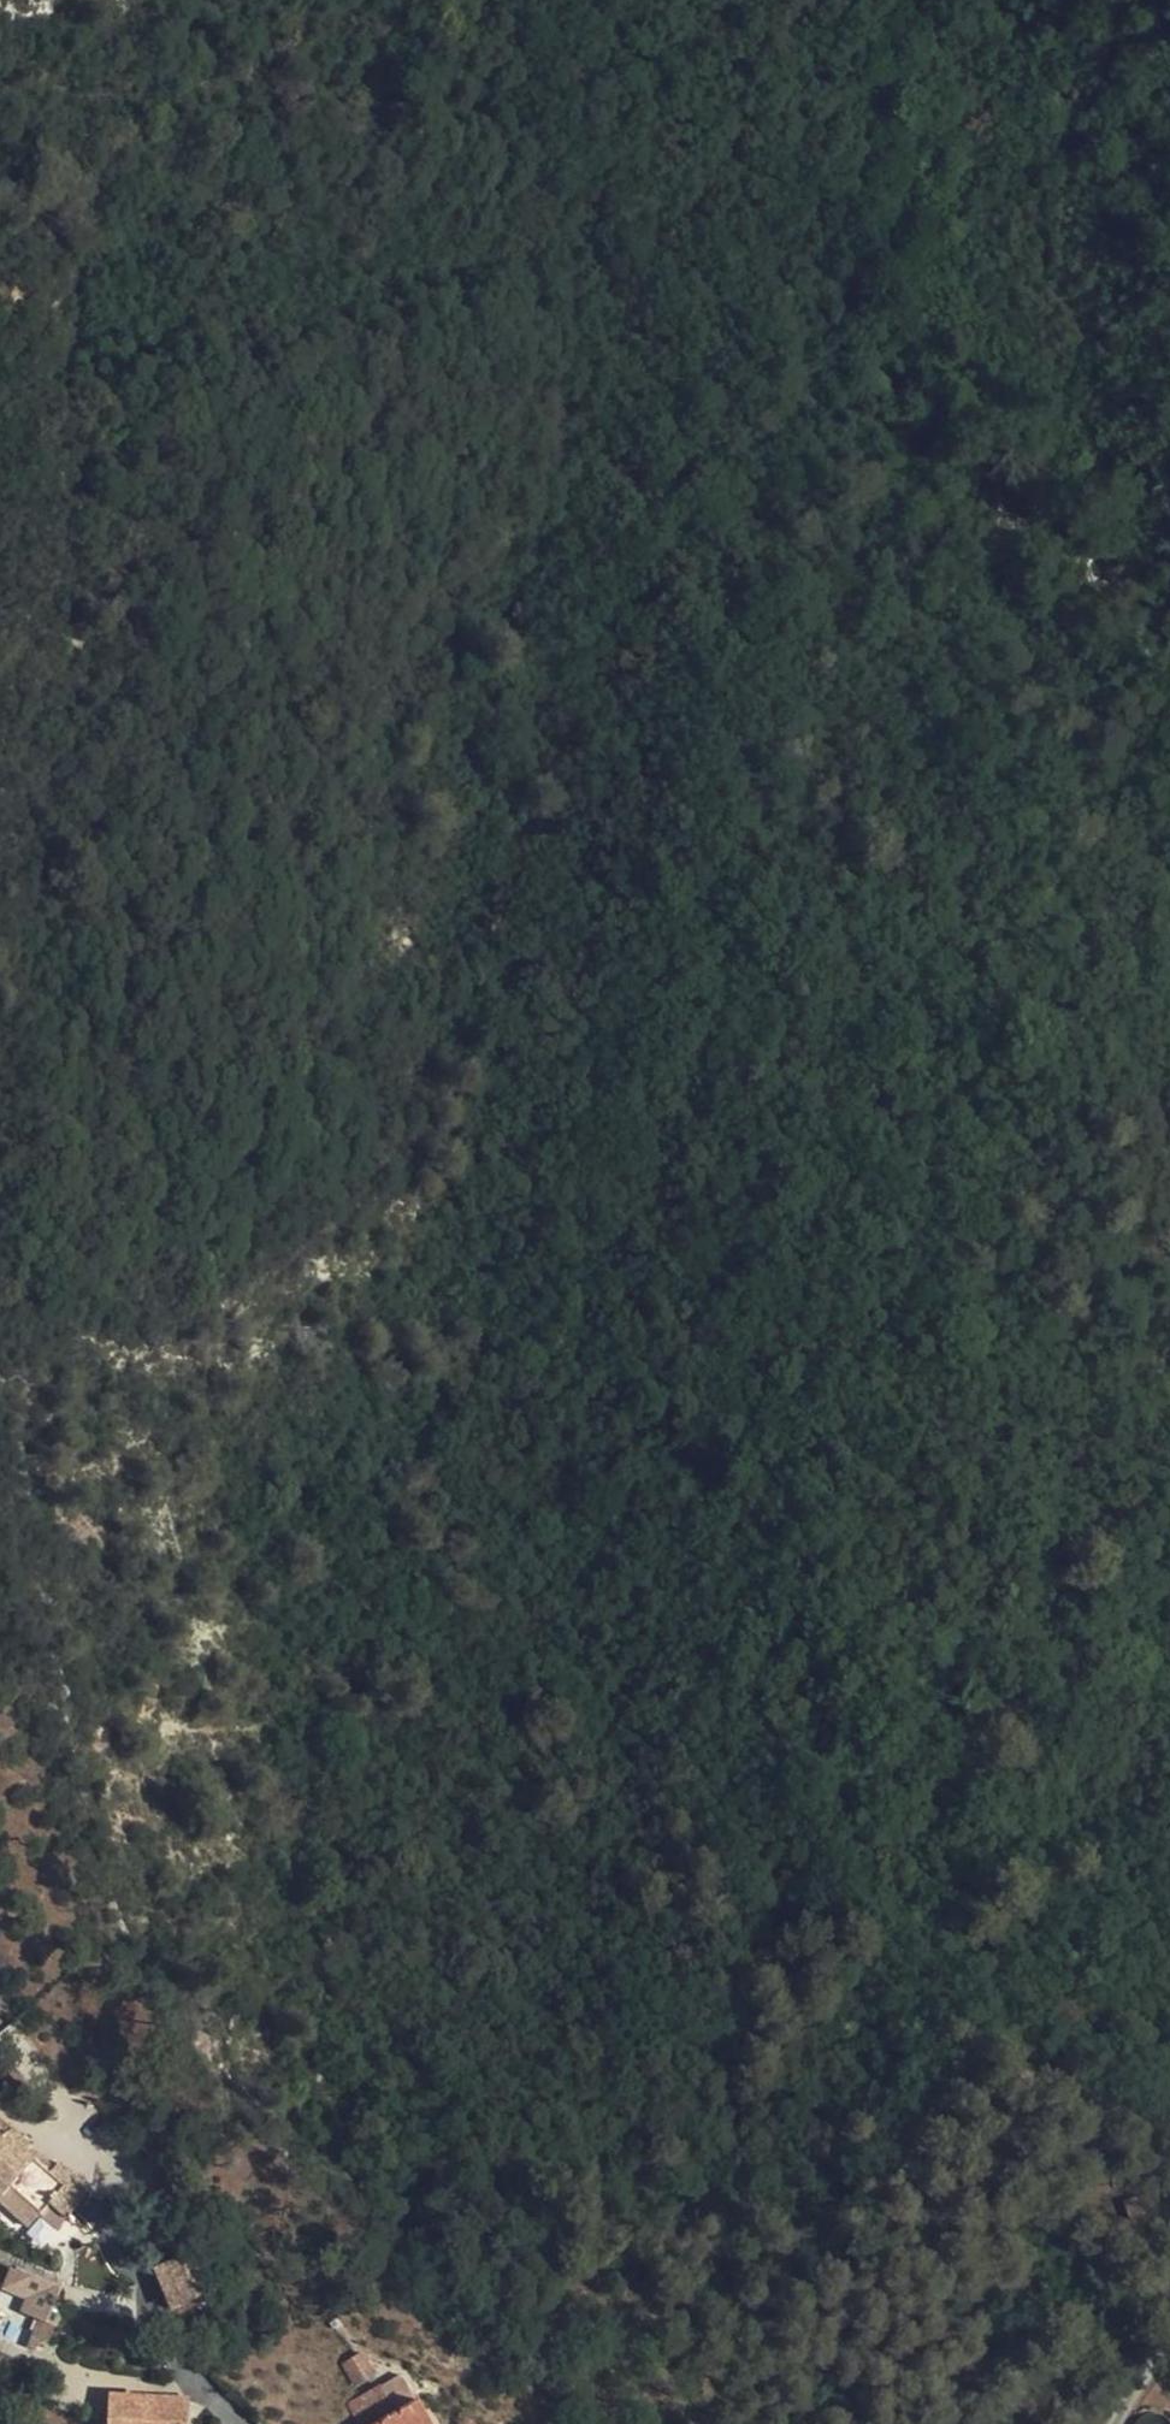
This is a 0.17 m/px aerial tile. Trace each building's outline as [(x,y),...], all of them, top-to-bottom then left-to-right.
[(75,2178),(59,2162),(50,2171),(28,2151),(29,2147),(11,2129),(5,2134),(0,2130),(0,2195),(1,2196),(10,2186),(38,2213),(48,2204),(65,2218),(84,2199),(75,2178)] [(38,2213),(10,2186),(1,2196),(0,2196),(0,2203),(25,2226),(38,2213)] [(193,2303),(188,2259),(158,2262),(163,2306),(193,2303)] [(31,2314),(39,2317),(56,2324),(64,2305),(57,2301),(62,2287),(44,2280),(31,2314)] [(56,2324),(39,2317),(27,2347),(36,2350),(39,2345),(42,2343),(46,2342),(49,2342),(56,2324)] [(360,2352),(340,2363),(354,2387),(374,2375),(360,2352)] [(422,2414),(418,2415),(404,2391),(352,2419),(355,2423),(428,2423),(422,2414)] [(112,2423),(182,2423),(184,2401),(113,2398),(112,2423)]
